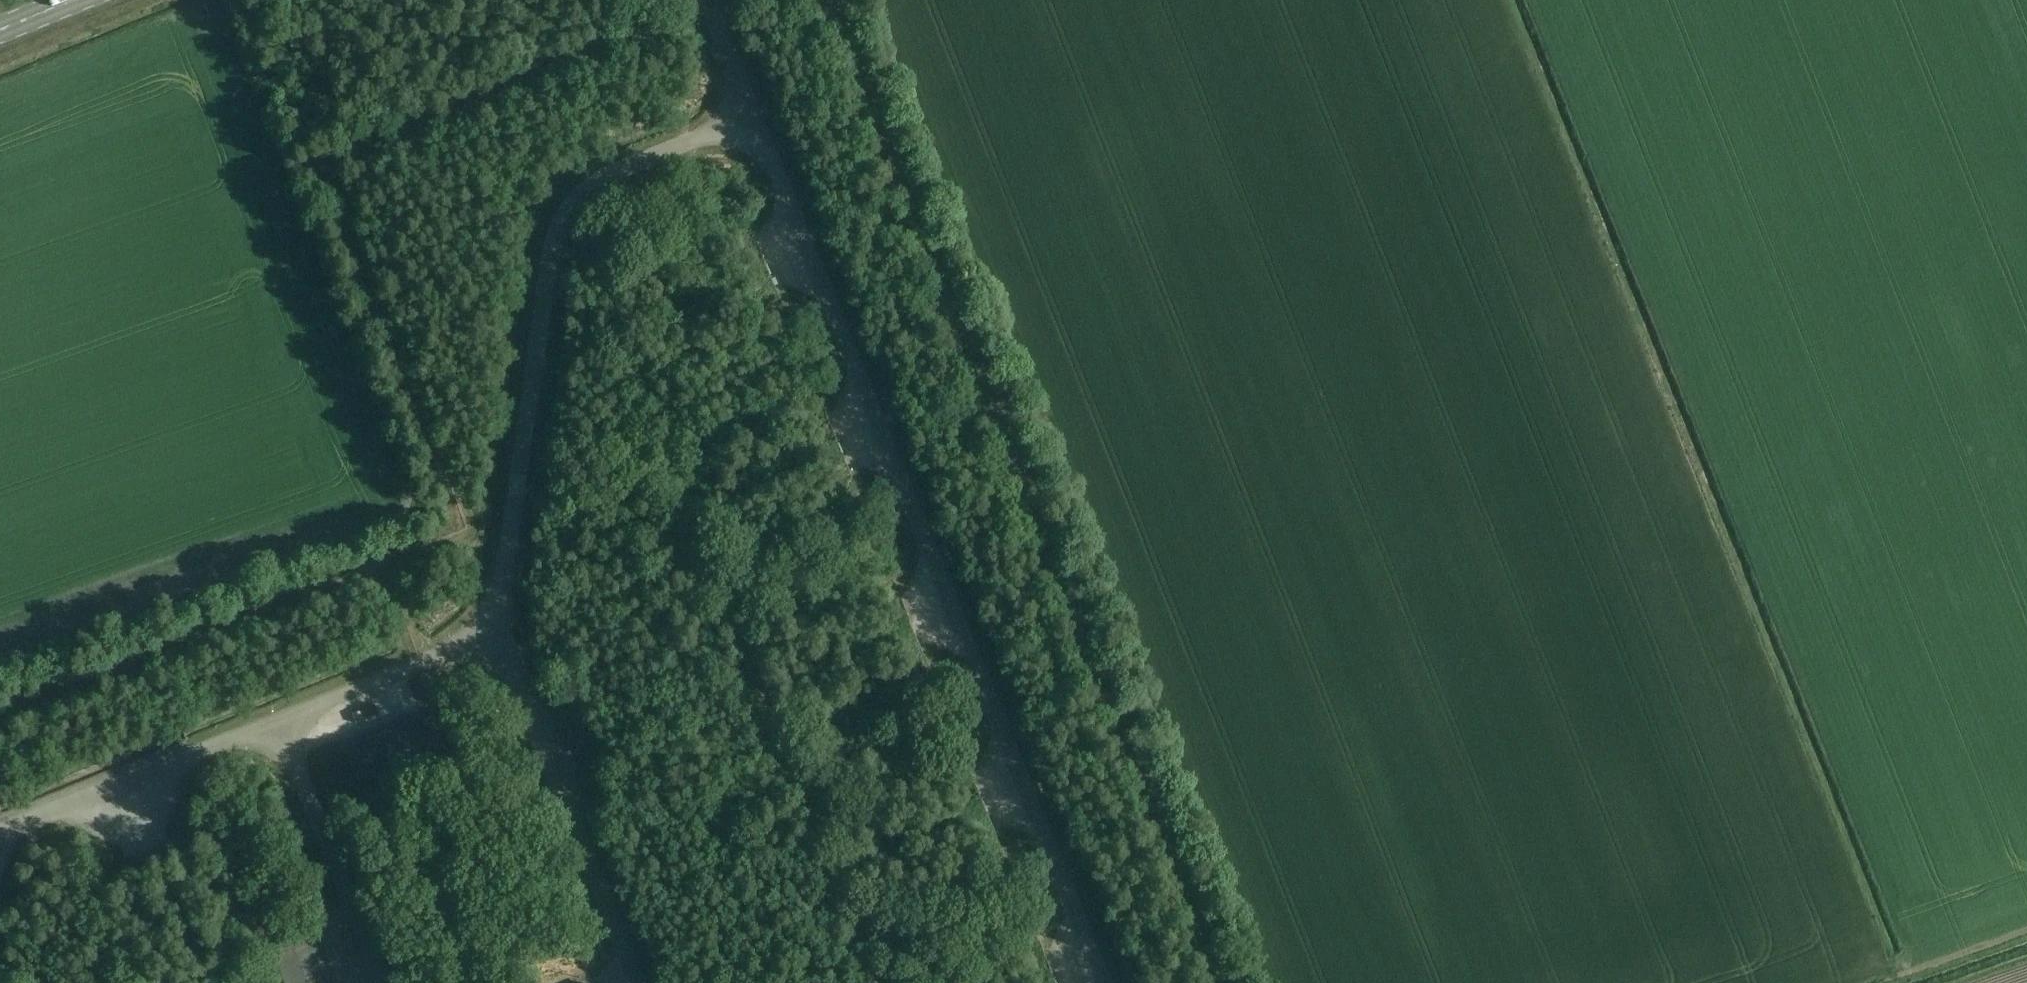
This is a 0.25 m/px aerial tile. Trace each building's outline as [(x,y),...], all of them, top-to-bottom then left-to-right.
[(420,714),(344,745),(359,783),(436,752),(420,714)] [(272,947),(286,982),(331,982),(310,932),(272,947)] [(1026,982),(1056,982),(1052,973),(1026,982)]
